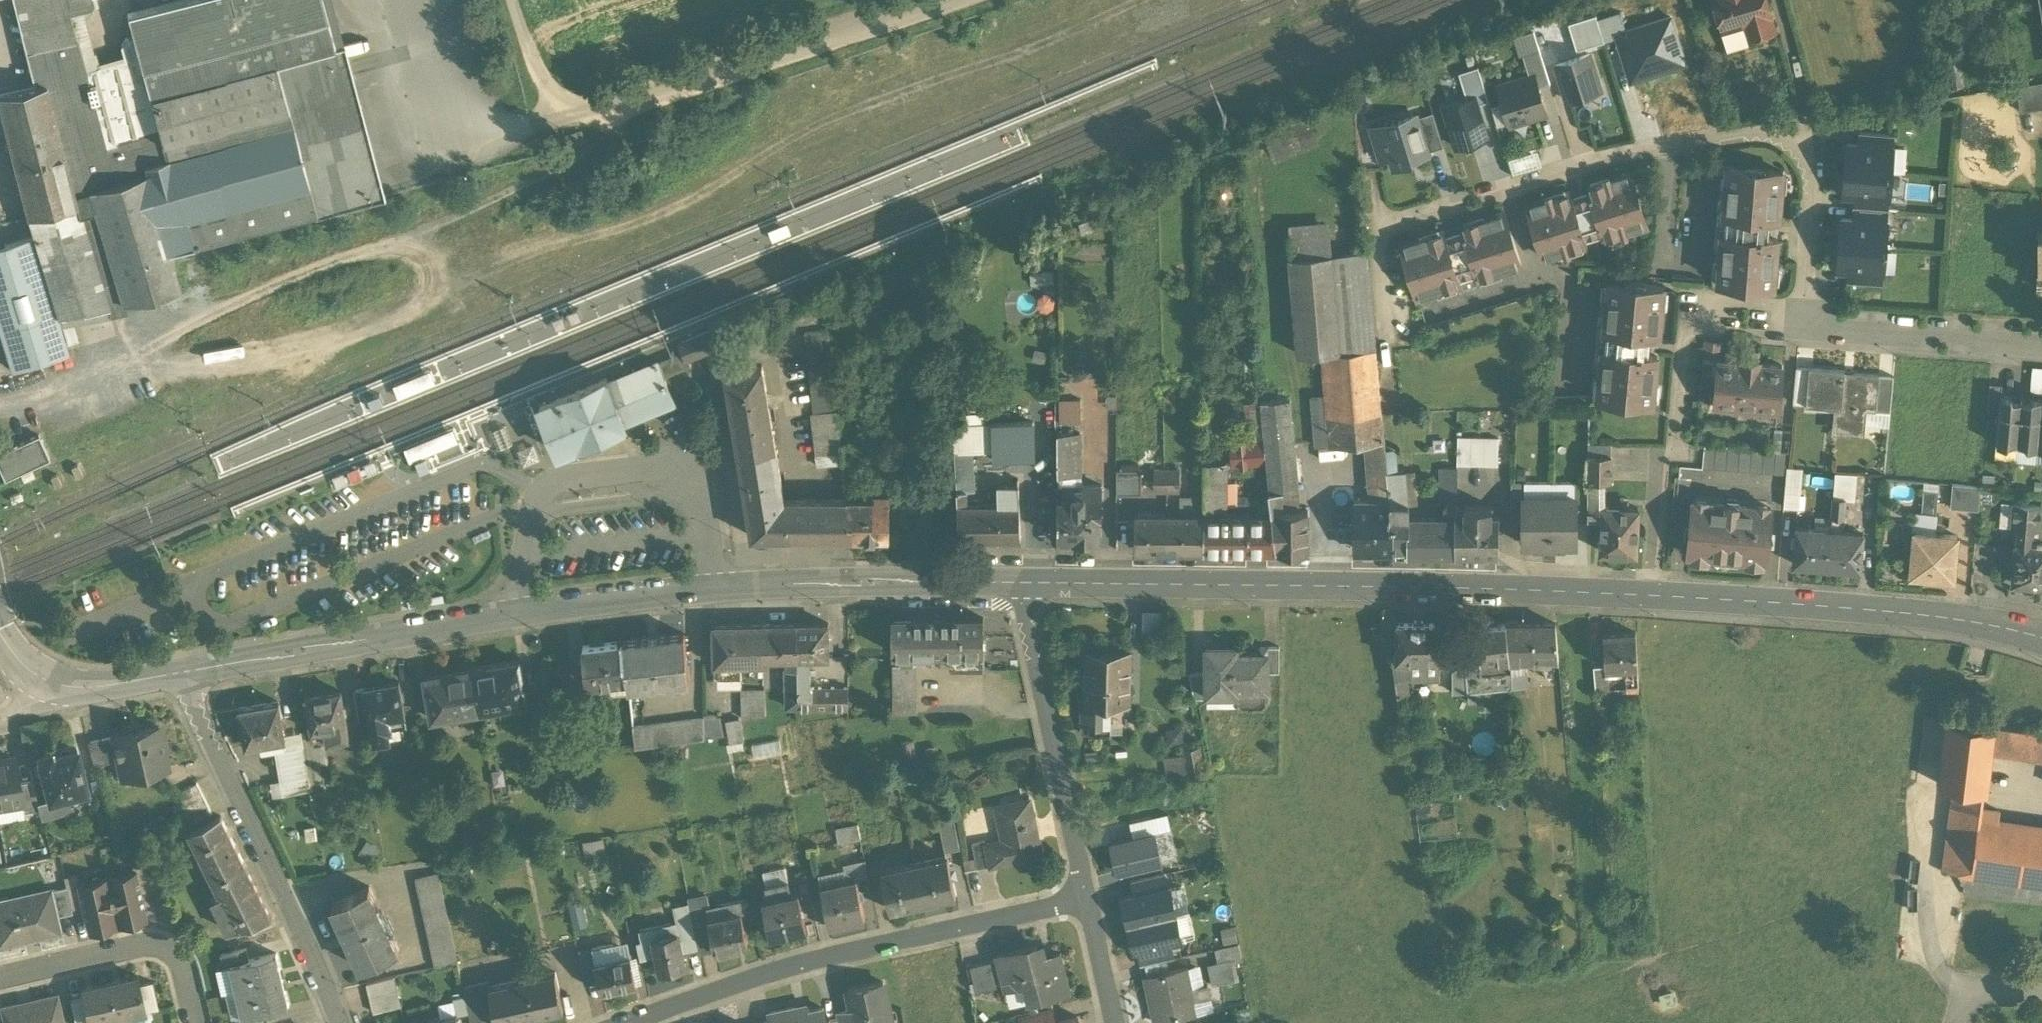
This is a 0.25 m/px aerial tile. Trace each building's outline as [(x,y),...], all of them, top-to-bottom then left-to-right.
[(60,47),(76,43),(69,14),(66,0),(22,0),(43,85),(0,93),(0,110),(27,215),(76,203),(73,193),(89,189),(96,186),(90,163),(60,47)] [(69,14),(79,12),(80,12),(91,10),(94,5),(92,0),(66,0),(69,14)] [(127,15),(138,56),(143,74),(129,78),(145,139),(147,147),(139,149),(106,158),(90,163),(96,186),(89,189),(125,301),(125,302),(178,289),(177,284),(169,250),(211,240),(212,240),(377,198),(324,0),(185,0),(127,15)] [(1724,30),(1747,23),(1751,38),(1773,31),(1769,17),(1770,16),(1765,0),(1715,0),(1724,30)] [(1626,32),(1620,13),(1597,20),(1604,42),(1618,38),(1617,34),(1626,32)] [(1569,24),(1577,50),(1604,42),(1597,20),(1596,16),(1569,24)] [(1665,62),(1683,57),(1670,18),(1626,32),(1617,34),(1618,38),(1619,43),(1623,42),(1627,53),(1623,54),(1629,74),(1647,68),(1649,75),(1667,69),(1665,62)] [(106,158),(91,102),(99,101),(94,83),(87,85),(83,71),(81,61),(83,60),(80,51),(78,51),(76,43),(60,47),(90,163),(106,158)] [(1540,50),(1523,56),(1529,77),(1534,75),(1538,88),(1550,84),(1544,64),(1540,50)] [(1589,54),(1557,64),(1568,100),(1577,97),(1586,102),(1590,93),(1600,90),(1589,54)] [(138,56),(83,71),(87,85),(94,83),(99,101),(91,102),(106,158),(139,149),(137,141),(145,139),(129,78),(143,74),(138,56)] [(1477,105),(1488,101),(1478,68),(1459,74),(1467,99),(1475,96),(1477,105)] [(1529,77),(1498,87),(1510,125),(1546,113),(1538,88),(1534,75),(1529,77)] [(2035,83),(2016,86),(2020,111),(2036,109),(2035,83)] [(1477,105),(1475,96),(1467,99),(1442,106),(1454,147),(1487,136),(1477,105)] [(1433,113),(1418,117),(1429,152),(1444,147),(1433,113)] [(1398,119),(1371,128),(1381,160),(1391,157),(1394,167),(1410,161),(1429,154),(1429,152),(1418,117),(1417,116),(1399,122),(1398,119)] [(1306,117),(1267,132),(1275,153),(1314,137),(1306,117)] [(1894,134),(1859,132),(1858,143),(1893,147),(1894,134)] [(145,139),(137,141),(139,149),(147,147),(145,139)] [(1858,143),(1847,143),(1845,168),(1891,171),(1893,147),(1858,143)] [(1513,170),(1542,165),(1540,151),(1510,156),(1513,170)] [(1783,171),(1721,166),(1712,281),(1773,286),(1777,239),(1763,237),(1764,217),(1779,219),(1783,171)] [(1891,171),(1845,168),(1843,193),(1854,194),(1889,196),(1891,171)] [(1630,172),(1588,185),(1591,194),(1572,200),(1569,191),(1527,204),(1543,258),(1545,257),(1550,264),(1575,266),(1577,247),(1586,245),(1583,236),(1602,230),(1605,239),(1647,226),(1630,172)] [(76,203),(27,215),(57,314),(107,306),(125,301),(89,189),(73,193),(76,203)] [(1889,196),(1854,194),(1853,206),(1888,209),(1889,196)] [(1888,209),(1853,206),(1853,218),(1887,221),(1888,209)] [(1504,211),(1462,224),(1464,233),(1445,239),(1443,230),(1401,243),(1419,303),(1522,271),(1504,211)] [(1853,218),(1841,217),(1839,242),(1885,246),(1887,221),(1853,218)] [(0,245),(0,335),(11,369),(68,351),(32,235),(0,245)] [(1885,246),(1839,242),(1837,267),(1849,268),(1883,271),(1885,246)] [(1376,341),(1368,250),(1291,257),(1300,355),(1324,353),(1327,394),(1331,445),(1366,442),(1366,440),(1384,439),(1376,341)] [(1624,270),(1580,266),(1579,280),(1602,282),(1602,281),(1623,283),(1624,270)] [(1883,271),(1849,268),(1848,280),(1882,283),(1883,271)] [(1623,283),(1602,281),(1602,282),(1591,397),(1653,402),(1657,355),(1643,353),(1645,333),(1659,335),(1664,287),(1623,283)] [(578,309),(567,313),(571,324),(582,320),(578,309)] [(557,318),(552,320),(556,330),(567,326),(562,315),(557,318)] [(843,463),(842,459),(840,443),(829,331),(804,332),(818,466),(843,463)] [(1721,341),(1706,340),(1705,357),(1719,358),(1721,341)] [(685,353),(658,364),(664,377),(691,366),(688,359),(685,353)] [(1719,358),(1719,361),(1716,361),(1715,374),(1717,374),(1714,402),(1778,409),(1783,365),(1759,362),(1759,358),(1743,357),(1743,361),(1719,358)] [(658,362),(609,382),(621,405),(624,421),(673,401),(664,377),(658,364),(658,362)] [(1809,407),(1812,362),(1800,362),(1797,406),(1809,407)] [(1847,365),(1812,362),(1809,407),(1838,408),(1837,433),(1867,435),(1867,425),(1868,406),(1879,407),(1882,372),(1847,370),(1847,365)] [(847,500),(783,499),(761,366),(725,371),(752,537),(852,537),(847,500)] [(2041,391),(2041,367),(2033,366),(2032,390),(2041,391)] [(428,375),(426,371),(392,385),(397,398),(431,384),(428,375)] [(1896,373),(1882,372),(1879,407),(1868,406),(1867,425),(1893,427),(1896,373)] [(607,378),(540,406),(559,452),(626,425),(624,421),(621,405),(609,382),(607,378)] [(2002,385),(1989,384),(1987,410),(1999,411),(2000,411),(2001,396),(2002,385)] [(378,393),(363,400),(367,409),(371,407),(382,402),(378,393)] [(1331,445),(1327,394),(1313,395),(1318,445),(1331,445)] [(2010,397),(2001,396),(2000,411),(1999,411),(1996,444),(2006,444),(2009,448),(2017,449),(2021,401),(2014,401),(2010,397)] [(1060,398),(1060,422),(1079,422),(1079,398),(1060,398)] [(1291,399),(1260,403),(1264,441),(1264,442),(1266,463),(1269,493),(1283,491),(1300,490),(1291,399)] [(2029,402),(2021,401),(2017,449),(2025,449),(2028,446),(2038,447),(2041,400),(2033,399),(2029,402)] [(1778,409),(1714,402),(1699,400),(1696,444),(1704,445),(1774,451),(1778,409)] [(954,425),(955,450),(972,450),(993,449),(993,423),(954,425)] [(1036,423),(993,423),(993,449),(993,459),(1037,458),(1036,423)] [(450,430),(405,448),(410,460),(455,442),(453,435),(450,430)] [(1058,476),(1082,476),(1081,433),(1058,434),(1058,476)] [(0,452),(0,469),(4,479),(49,458),(38,434),(0,452)] [(1498,437),(1458,436),(1457,464),(1497,464),(1498,437)] [(1384,439),(1366,440),(1366,442),(1371,500),(1389,498),(1387,472),(1384,439)] [(1264,442),(1230,444),(1231,463),(1240,463),(1266,463),(1264,442)] [(1611,481),(1611,442),(1588,442),(1588,481),(1603,481),(1611,481)] [(1774,451),(1704,445),(1702,468),(1786,477),(1787,468),(1788,452),(1774,451)] [(972,450),(955,450),(957,490),(966,490),(967,491),(974,491),(972,450)] [(416,460),(421,472),(426,470),(430,469),(425,457),(421,459),(416,460)] [(375,459),(364,463),(365,466),(367,471),(369,474),(374,472),(379,470),(375,459)] [(1231,463),(1204,464),(1204,477),(1226,478),(1240,478),(1240,463),(1231,463)] [(77,465),(71,467),(76,478),(82,475),(77,465)] [(348,470),(349,473),(351,478),(352,481),(364,476),(363,473),(361,468),(360,465),(348,470)] [(1702,468),(1680,465),(1679,477),(1702,479),(1702,468)] [(1457,467),(1442,467),(1441,504),(1446,504),(1446,502),(1456,502),(1457,467)] [(1803,469),(1787,468),(1786,477),(1783,507),(1799,508),(1803,469)] [(31,469),(20,474),(23,480),(34,475),(31,469)] [(426,470),(421,472),(423,477),(432,474),(430,469),(426,470)] [(1167,469),(1154,469),(1154,491),(1166,491),(1167,469)] [(1180,469),(1167,469),(1166,491),(1180,491),(1180,469)] [(1141,470),(1117,470),(1117,494),(1141,494),(1141,470)] [(1405,470),(1387,472),(1389,498),(1390,505),(1408,503),(1405,470)] [(343,472),(333,476),(337,487),(348,482),(347,480),(345,475),(343,472)] [(1857,474),(1835,472),(1833,497),(1846,498),(1846,500),(1855,500),(1857,474)] [(56,474),(50,477),(55,487),(61,485),(56,474)] [(1226,478),(1204,477),(1204,498),(1204,515),(1226,515),(1226,478)] [(1603,481),(1588,481),(1588,483),(1588,511),(1603,511),(1603,481)] [(1525,483),(1511,483),(1511,521),(1523,520),(1523,497),(1525,497),(1525,483)] [(1588,483),(1574,483),(1574,497),(1575,497),(1575,521),(1588,521),(1588,517),(1588,511),(1588,483)] [(1980,485),(1952,483),(1950,506),(1978,509),(1980,485)] [(1019,484),(999,485),(1000,504),(1001,538),(1021,538),(1019,484)] [(1083,489),(1083,494),(1067,494),(1067,500),(1058,500),(1058,539),(1084,539),(1087,543),(1093,543),(1098,539),(1100,539),(1100,521),(1102,521),(1101,489),(1083,489)] [(966,490),(957,490),(958,506),(967,506),(967,491),(966,490)] [(1283,491),(1269,493),(1270,499),(1271,511),(1282,511),(1283,491)] [(1936,492),(1923,491),(1922,513),(1935,514),(1936,492)] [(20,492),(9,496),(12,503),(23,498),(20,492)] [(889,495),(874,495),(874,500),(847,500),(852,537),(890,537),(890,500),(889,500),(889,495)] [(1525,497),(1523,497),(1523,520),(1523,545),(1543,545),(1543,551),(1556,551),(1556,545),(1575,545),(1575,521),(1575,497),(1574,497),(1525,497)] [(1846,498),(1833,497),(1830,529),(1843,530),(1844,518),(1844,519),(1846,500),(1846,498)] [(1204,498),(1181,498),(1181,515),(1204,515),(1204,498)] [(1371,500),(1355,501),(1354,551),(1394,552),(1390,505),(1389,498),(1371,500)] [(1270,499),(1266,499),(1267,503),(1263,504),(1264,516),(1271,516),(1271,511),(1270,499)] [(1724,505),(1693,502),(1689,556),(1767,562),(1771,509),(1739,506),(1739,504),(1737,504),(1738,502),(1727,501),(1727,503),(1725,503),(1724,505)] [(1456,502),(1446,502),(1446,504),(1446,517),(1456,517),(1456,510),(1456,502)] [(1408,503),(1390,505),(1394,552),(1408,552),(1408,517),(1411,517),(1410,503),(1408,503)] [(2041,505),(2014,503),(2011,527),(2017,528),(2016,544),(2030,545),(2030,535),(2033,535),(2033,529),(2039,529),(2041,505)] [(967,506),(958,506),(959,539),(1001,538),(1000,504),(967,506)] [(1490,507),(1465,507),(1465,510),(1456,510),(1456,517),(1456,552),(1498,552),(1499,514),(1490,514),(1490,507)] [(1282,511),(1271,511),(1271,516),(1272,516),(1277,550),(1308,551),(1309,512),(1282,511)] [(1621,511),(1603,511),(1588,511),(1588,517),(1600,518),(1600,551),(1637,551),(1637,518),(1621,518),(1621,511)] [(1166,515),(1135,515),(1135,523),(1129,523),(1129,539),(1135,539),(1135,550),(1166,550),(1166,515)] [(1181,515),(1166,515),(1166,550),(1204,550),(1204,515),(1181,515)] [(1226,515),(1204,515),(1204,550),(1277,550),(1272,516),(1271,516),(1264,516),(1226,515)] [(1411,517),(1408,517),(1408,552),(1456,552),(1456,517),(1446,517),(1411,517)] [(1830,529),(1796,526),(1793,563),(1827,567),(1830,529)] [(1843,530),(1830,529),(1827,567),(1860,569),(1863,532),(1843,530)] [(1956,536),(1921,533),(1917,575),(1953,578),(1956,536)] [(2016,544),(2013,583),(2041,586),(2041,546),(2037,546),(2037,549),(2029,549),(2030,545),(2016,544)] [(984,653),(983,617),(943,618),(943,616),(933,616),(933,618),(892,618),(893,654),(901,654),(914,654),(950,654),(984,653)] [(829,622),(798,623),(799,667),(799,688),(811,687),(811,656),(830,656),(829,622)] [(798,623),(763,624),(764,663),(771,662),(771,658),(788,657),(789,667),(799,667),(798,623)] [(1441,624),(1398,623),(1398,657),(1398,659),(1410,660),(1441,660),(1441,624)] [(1506,624),(1487,626),(1487,623),(1474,625),(1475,637),(1478,636),(1480,655),(1484,658),(1487,660),(1510,658),(1506,624)] [(763,624),(715,625),(716,664),(764,663),(763,624)] [(1544,624),(1506,624),(1510,658),(1524,658),(1544,659),(1544,624)] [(1544,624),(1544,659),(1558,659),(1556,626),(1544,624)] [(1636,632),(1604,634),(1604,646),(1600,646),(1600,657),(1605,657),(1606,668),(1626,667),(1638,666),(1636,632)] [(684,635),(624,641),(628,679),(629,687),(689,681),(684,635)] [(623,641),(583,645),(585,660),(580,660),(581,669),(586,668),(588,684),(603,682),(628,679),(624,641),(623,641)] [(1237,647),(1207,647),(1207,673),(1207,689),(1208,689),(1208,700),(1208,707),(1238,707),(1236,706),(1236,689),(1250,689),(1250,654),(1237,654),(1237,647)] [(1259,647),(1259,654),(1250,654),(1250,689),(1236,689),(1236,706),(1238,707),(1241,710),(1265,710),(1268,707),(1268,673),(1268,647),(1259,647)] [(1280,647),(1268,647),(1268,673),(1280,674),(1280,647)] [(1130,653),(1087,652),(1087,669),(1086,669),(1086,686),(1087,686),(1087,699),(1087,702),(1102,702),(1115,702),(1115,709),(1129,709),(1129,687),(1130,687),(1131,670),(1130,670),(1130,653)] [(984,669),(984,653),(950,654),(951,670),(984,669)] [(914,663),(914,654),(901,654),(901,663),(901,664),(914,664),(914,663)] [(1410,660),(1398,659),(1398,657),(1392,658),(1395,681),(1407,679),(1441,679),(1441,660),(1410,660)] [(1484,658),(1478,665),(1465,666),(1467,692),(1513,687),(1510,658),(1487,660),(1484,658)] [(1528,690),(1524,658),(1510,658),(1513,687),(1522,686),(1522,691),(1528,690)] [(519,660),(472,668),(479,711),(527,702),(519,660)] [(914,663),(914,664),(901,664),(901,663),(893,663),(893,673),(917,672),(917,663),(914,663)] [(1638,666),(1626,667),(1627,685),(1630,684),(1630,689),(1639,689),(1638,666)] [(472,668),(425,677),(433,719),(479,711),(472,668)] [(917,713),(917,672),(893,673),(893,713),(917,713)] [(1207,673),(1189,673),(1194,700),(1208,700),(1208,689),(1207,689),(1207,673)] [(628,679),(603,682),(605,695),(629,692),(629,687),(628,679)] [(1407,679),(1395,681),(1399,708),(1410,706),(1407,679)] [(400,681),(366,687),(367,688),(372,719),(373,721),(405,715),(406,715),(400,681)] [(811,687),(799,688),(800,707),(850,706),(849,686),(811,687)] [(367,688),(354,690),(360,722),(372,719),(367,688)] [(799,688),(787,688),(788,707),(800,707),(799,688)] [(740,691),(741,718),(765,717),(764,690),(740,691)] [(341,692),(307,698),(313,730),(313,732),(324,730),(326,742),(348,738),(346,731),(347,730),(341,692)] [(1102,702),(1087,702),(1087,699),(1082,699),(1082,733),(1098,733),(1098,735),(1101,735),(1101,733),(1110,733),(1110,722),(1101,722),(1102,702)] [(1634,699),(1620,700),(1621,704),(1632,713),(1643,713),(1642,705),(1634,699)] [(279,702),(240,709),(246,747),(262,744),(263,750),(286,746),(279,702)] [(1410,706),(1399,708),(1402,725),(1415,723),(1413,705),(1410,706)] [(405,715),(373,721),(376,742),(402,738),(400,728),(407,726),(405,715)] [(704,717),(705,739),(724,737),(721,716),(704,717)] [(704,717),(633,726),(636,747),(705,739),(704,717)] [(739,719),(725,721),(730,744),(744,741),(740,722),(739,719)] [(1992,730),(1949,724),(1940,788),(1954,790),(1952,807),(1979,810),(1984,794),(1989,757),(1992,730)] [(157,725),(112,735),(112,736),(117,759),(121,778),(167,768),(157,725)] [(313,730),(301,733),(303,748),(307,767),(321,764),(322,764),(318,743),(326,742),(324,730),(313,732),(313,730)] [(1992,730),(1989,757),(1995,758),(1996,753),(2041,759),(2041,737),(1992,730)] [(112,736),(87,742),(93,765),(117,759),(112,736)] [(601,738),(585,740),(587,754),(603,752),(601,738)] [(913,741),(901,743),(903,755),(915,754),(913,741)] [(69,746),(67,745),(65,745),(37,753),(49,801),(68,796),(70,804),(72,804),(89,799),(76,749),(72,750),(71,748),(69,746)] [(303,748),(279,753),(284,783),(288,782),(309,779),(307,767),(303,748)] [(1199,748),(1186,750),(1187,756),(1190,772),(1192,781),(1206,778),(1199,748)] [(1187,756),(1166,760),(1169,777),(1190,772),(1187,756)] [(0,761),(0,807),(23,803),(19,782),(18,783),(14,759),(0,761)] [(321,764),(307,767),(309,779),(311,788),(325,786),(321,764)] [(309,779),(288,782),(290,792),(311,788),(309,779)] [(32,781),(19,782),(23,803),(24,812),(39,810),(32,781)] [(195,784),(176,793),(192,824),(211,814),(195,784)] [(68,796),(49,801),(53,815),(73,809),(72,804),(70,804),(68,796)] [(1030,798),(1005,804),(1008,815),(999,817),(1004,839),(986,843),(991,865),(1042,854),(1030,798)] [(1979,810),(1952,807),(1945,872),(1972,875),(1979,810)] [(1998,823),(1998,813),(1979,810),(1972,875),(2014,881),(2041,884),(2041,829),(1998,823)] [(1128,824),(1131,839),(1157,834),(1170,831),(1167,816),(1128,824)] [(271,919),(220,817),(189,832),(221,897),(213,901),(228,932),(271,919)] [(955,821),(940,824),(946,851),(960,847),(955,821)] [(858,827),(837,832),(840,846),(861,841),(858,827)] [(1111,843),(1117,873),(1163,864),(1157,834),(1131,839),(1111,843)] [(985,839),(973,842),(978,867),(991,865),(986,843),(985,839)] [(948,856),(915,864),(924,903),(957,895),(948,856)] [(163,886),(150,860),(130,865),(131,872),(133,871),(138,892),(163,886)] [(865,860),(844,865),(846,875),(847,881),(856,879),(857,880),(869,877),(865,860)] [(915,864),(882,871),(891,910),(924,903),(915,864)] [(131,872),(106,878),(116,920),(132,916),(131,913),(133,914),(136,915),(138,915),(140,913),(141,911),(142,909),(138,892),(133,871),(131,872)] [(77,874),(64,877),(66,886),(71,908),(82,905),(77,884),(79,884),(77,874)] [(438,874),(415,879),(435,969),(457,964),(438,874)] [(839,883),(821,886),(824,899),(829,921),(830,925),(865,917),(857,880),(856,879),(847,881),(846,875),(837,877),(839,883)] [(1165,875),(1131,883),(1135,897),(1168,890),(1165,875)] [(2014,881),(1972,875),(1968,896),(2011,901),(2014,881)] [(79,884),(77,884),(82,905),(86,921),(87,923),(89,925),(91,925),(93,925),(95,924),(96,923),(97,921),(98,924),(116,920),(106,878),(79,884)] [(2014,881),(2011,901),(2041,905),(2041,884),(2014,881)] [(799,893),(791,895),(788,882),(766,887),(769,900),(763,901),(771,937),(806,929),(799,893)] [(66,886),(50,889),(56,916),(72,912),(71,908),(66,886)] [(369,888),(332,905),(362,969),(398,952),(369,888)] [(0,901),(0,946),(60,932),(56,916),(50,889),(0,901)] [(1135,897),(1123,900),(1129,926),(1175,916),(1170,890),(1168,890),(1135,897)] [(706,895),(689,899),(691,904),(695,923),(700,950),(701,954),(716,951),(710,920),(708,914),(710,913),(706,895)] [(824,899),(813,901),(817,923),(829,921),(824,899)] [(691,904),(680,907),(684,925),(695,923),(691,904)] [(710,913),(708,914),(710,920),(726,916),(724,910),(710,913)] [(726,916),(710,920),(716,951),(748,944),(742,913),(726,916)] [(1175,916),(1129,926),(1134,953),(1171,944),(1181,942),(1175,916)] [(677,922),(640,930),(643,940),(653,937),(657,955),(661,972),(686,966),(683,954),(678,927),(678,926),(677,922)] [(678,926),(678,927),(683,954),(700,950),(695,923),(684,925),(678,926)] [(643,940),(637,941),(641,958),(657,955),(653,937),(643,940)] [(1171,944),(1138,952),(1142,967),(1175,960),(1171,944)] [(1044,949),(1037,951),(1035,945),(996,954),(997,959),(1004,985),(1005,988),(1024,983),(1029,1001),(1070,990),(1060,952),(1045,956),(1044,949)] [(1239,946),(1215,951),(1218,965),(1218,966),(1230,964),(1242,961),(1239,946)] [(612,947),(592,951),(599,982),(601,992),(637,984),(631,956),(615,960),(612,947)] [(247,950),(222,956),(225,970),(231,968),(230,967),(250,962),(247,950)] [(592,951),(578,954),(584,986),(599,982),(592,951)] [(250,962),(230,967),(231,968),(243,1017),(243,1019),(262,1014),(289,1007),(276,955),(250,962)] [(997,959),(969,966),(976,992),(1004,985),(997,959)] [(1230,964),(1218,966),(1218,965),(1209,967),(1213,989),(1235,984),(1230,964)] [(1149,978),(1159,1022),(1165,1022),(1196,1016),(1194,1004),(1191,991),(1187,970),(1149,978)] [(489,989),(496,1022),(509,1022),(563,1011),(555,975),(490,989),(489,989)] [(138,976),(109,983),(117,1017),(146,1010),(140,984),(138,976)] [(394,979),(366,985),(373,1014),(401,1008),(394,979)] [(152,982),(140,984),(146,1010),(158,1007),(152,982)] [(81,990),(83,998),(88,1022),(91,1022),(117,1017),(109,983),(81,990)] [(847,990),(852,1010),(854,1022),(891,1022),(883,983),(847,990)] [(463,990),(465,999),(468,1016),(470,1022),(496,1022),(489,989),(490,989),(489,984),(463,990)] [(1208,987),(1191,991),(1194,1004),(1211,1000),(1208,987)] [(2,1008),(5,1022),(62,1022),(56,995),(2,1008)] [(70,1001),(75,1022),(88,1022),(83,998),(70,1001)] [(465,999),(453,1002),(456,1017),(456,1018),(468,1016),(465,999)] [(768,1013),(770,1022),(771,1022),(826,1022),(823,1009),(796,1014),(795,1007),(768,1013)] [(1020,1015),(1022,1022),(1049,1022),(1054,1022),(1051,1007),(1020,1015)] [(836,1014),(838,1022),(854,1022),(852,1010),(836,1014)] [(243,1019),(243,1017),(237,1018),(238,1022),(264,1022),(262,1014),(243,1019)]
